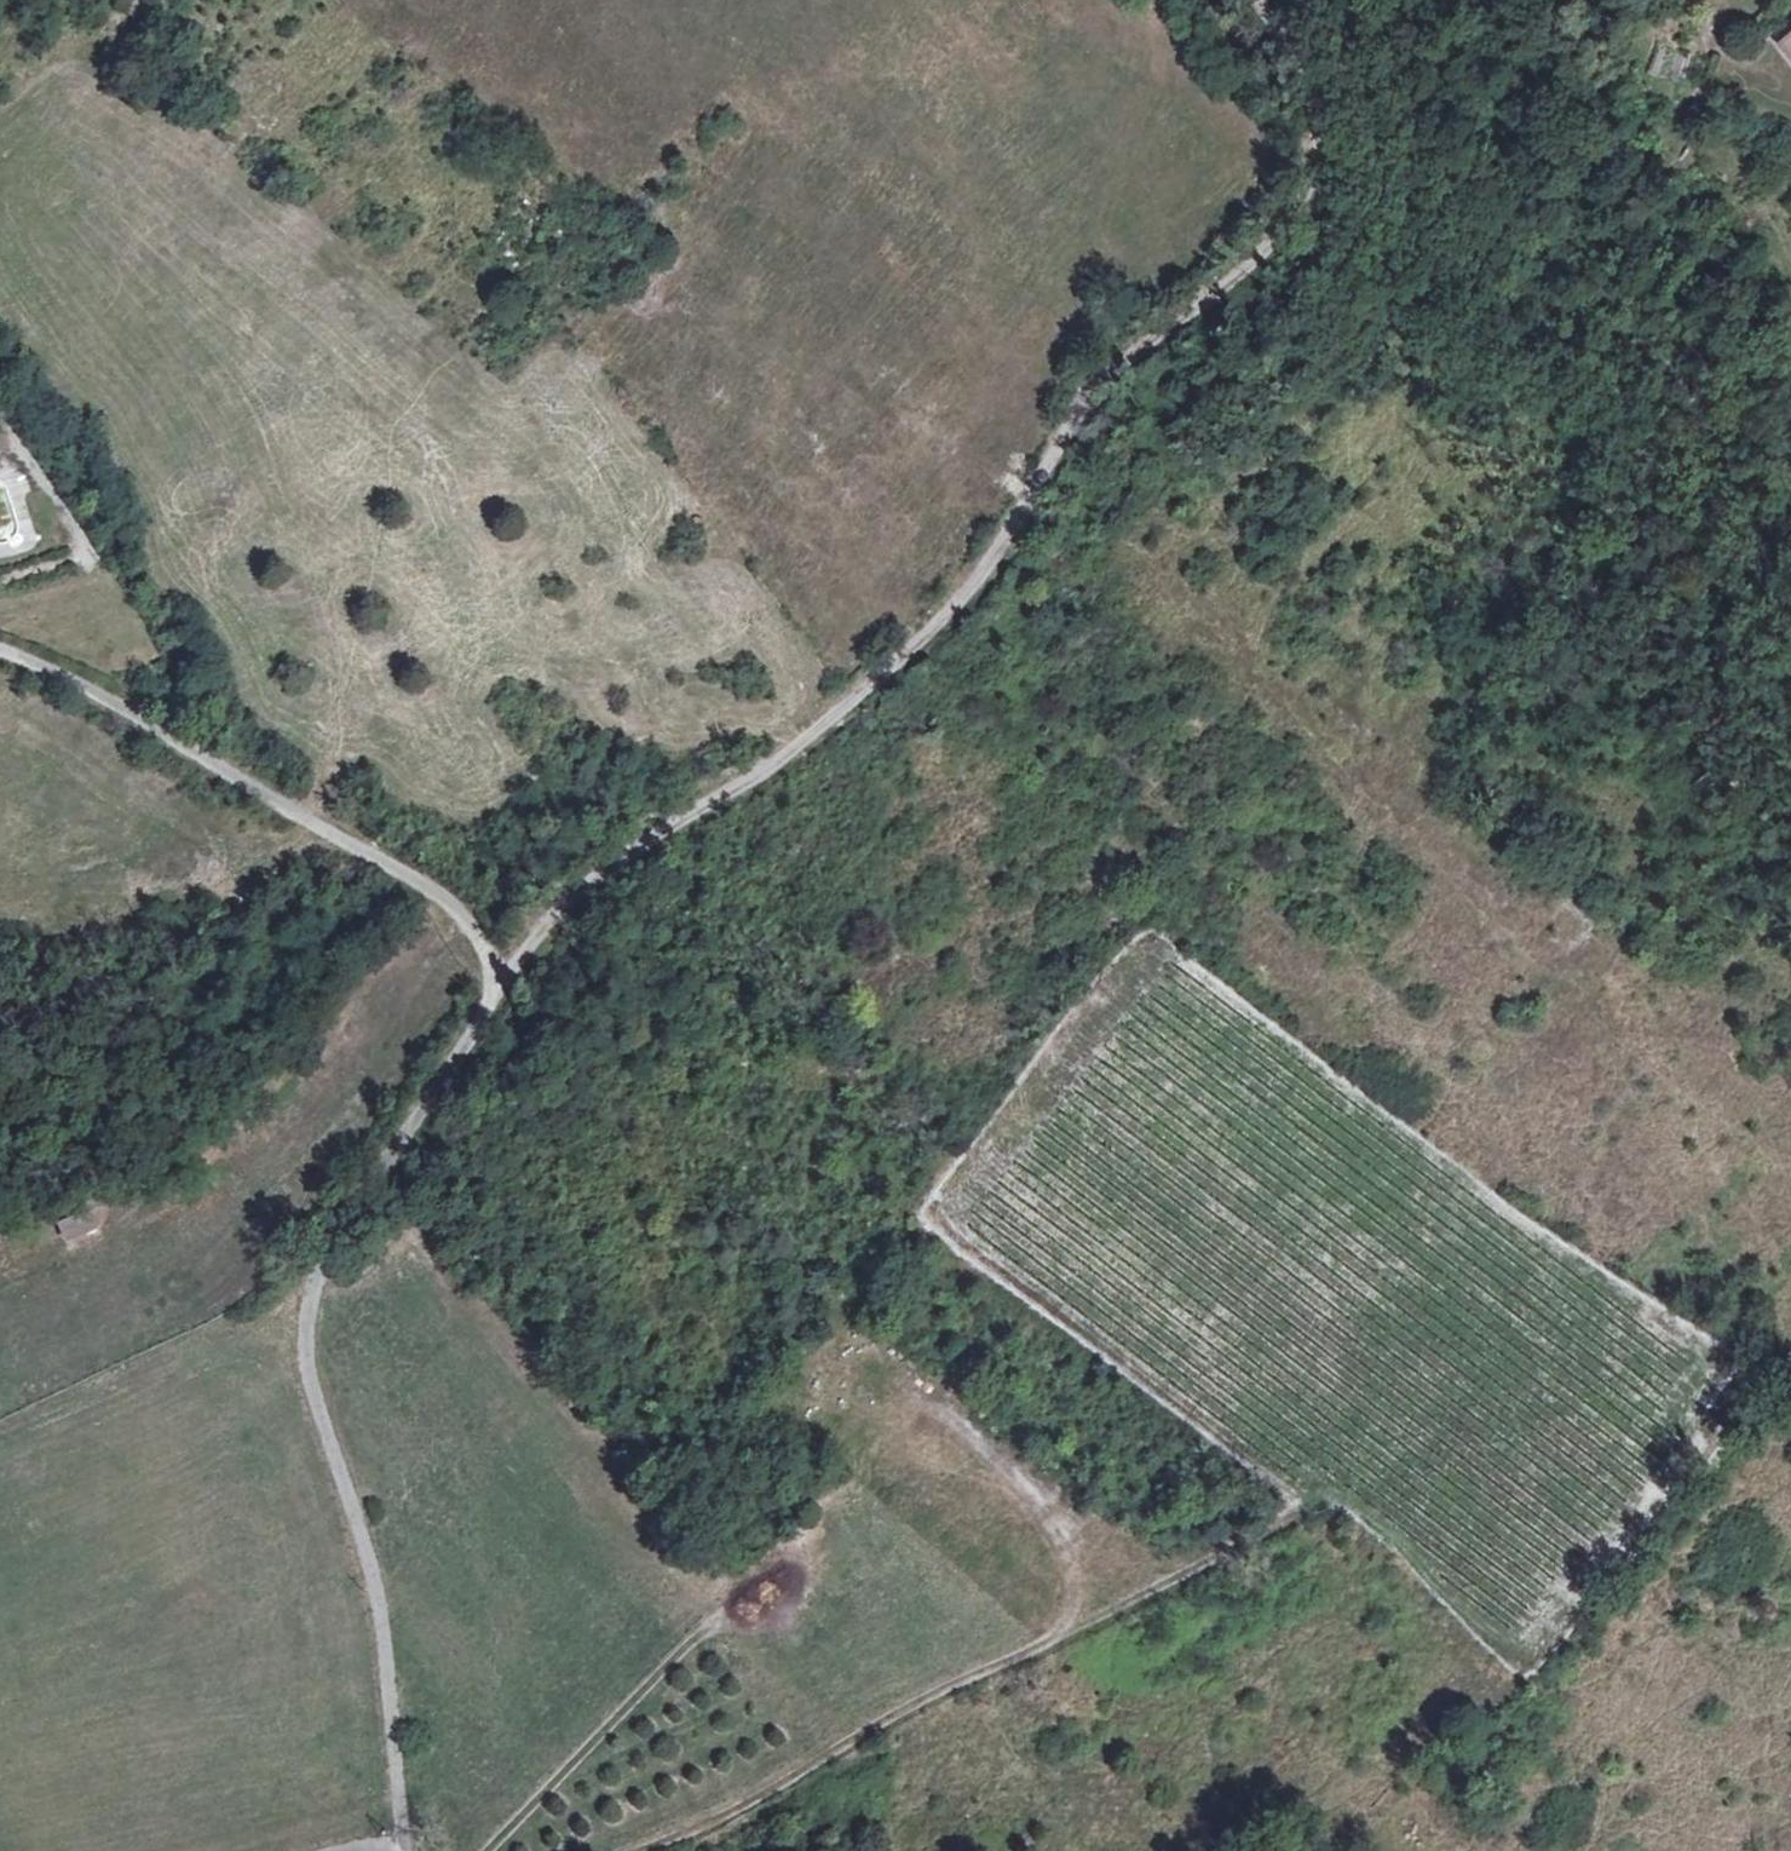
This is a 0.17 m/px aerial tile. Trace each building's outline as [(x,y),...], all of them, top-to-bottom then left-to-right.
[(1790,57),(1790,39),(1782,46),(1790,57)]
